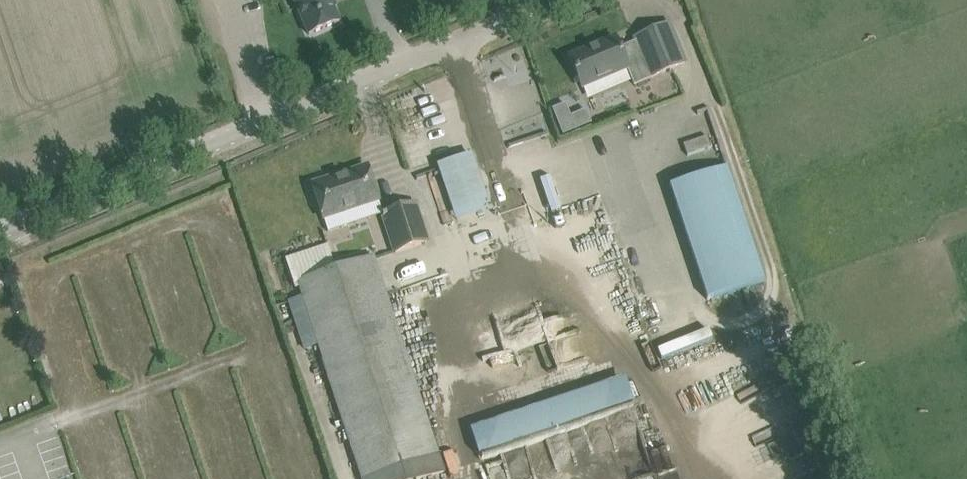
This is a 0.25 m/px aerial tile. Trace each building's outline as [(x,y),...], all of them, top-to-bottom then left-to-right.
[(309,34),(339,22),(330,0),(294,0),(309,34)] [(569,56),(582,88),(628,68),(634,84),(641,81),(687,62),(670,22),(633,38),(635,42),(620,48),(615,37),(569,56)] [(585,107),(569,113),(565,101),(551,106),(560,133),(591,123),(585,107)] [(683,142),(686,153),(710,148),(707,137),(683,142)] [(469,158),(442,167),(457,212),(484,203),(469,158)] [(324,219),(344,212),(378,201),(367,166),(313,184),(324,219)] [(677,184),(669,186),(706,300),(715,298),(765,281),(727,167),(677,184)] [(428,241),(415,203),(382,214),(395,252),(428,241)] [(285,259),(295,288),(299,287),(302,296),(287,301),(304,350),(318,345),(362,478),(423,478),(445,472),(374,257),(336,270),(327,245),(285,259)] [(466,424),(475,453),(632,409),(624,380),(466,424)]
